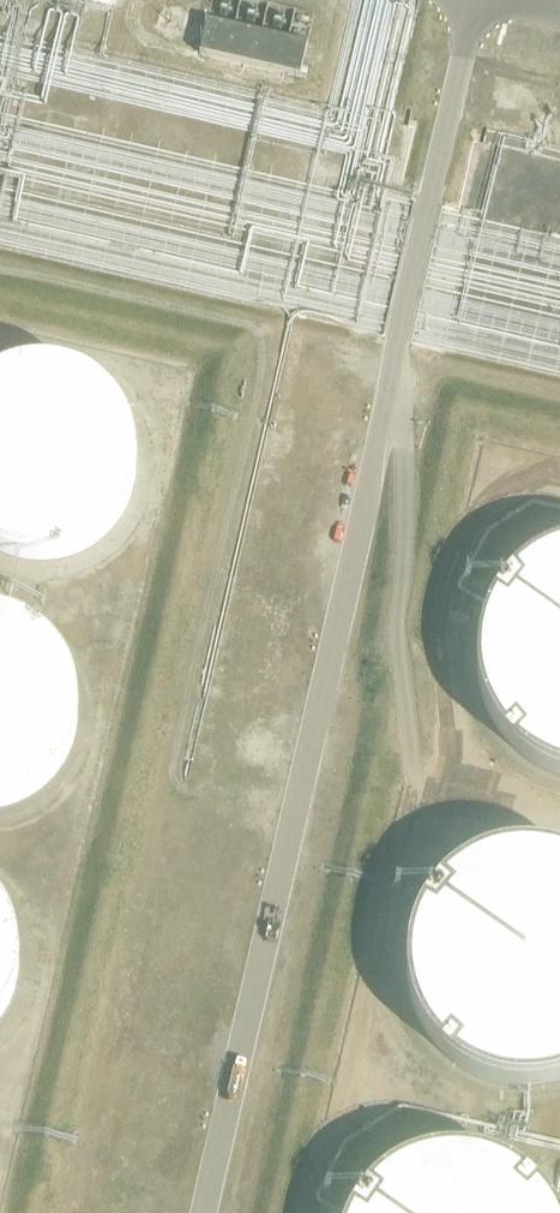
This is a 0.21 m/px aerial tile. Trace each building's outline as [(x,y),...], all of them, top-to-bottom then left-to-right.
[(199,55),(299,78),(307,45),(207,23),(199,55)] [(9,541),(68,544),(104,526),(126,502),(142,453),(133,406),(102,368),(59,349),(13,353),(0,360),(0,535),(9,541)] [(559,764),(559,532),(503,574),(479,646),(503,721),(559,764)] [(11,797),(48,779),(70,755),(86,707),(77,659),(46,621),(2,603),(0,603),(0,797),(11,797)] [(484,1075),(539,1083),(559,1075),(559,841),(484,843),(428,885),(404,957),(428,1032),(484,1075)] [(11,1003),(27,954),(18,907),(0,884),(0,1015),(11,1003)] [(555,1176),(498,1139),(416,1141),(361,1183),(351,1212),(559,1212),(559,1187),(555,1176)]
